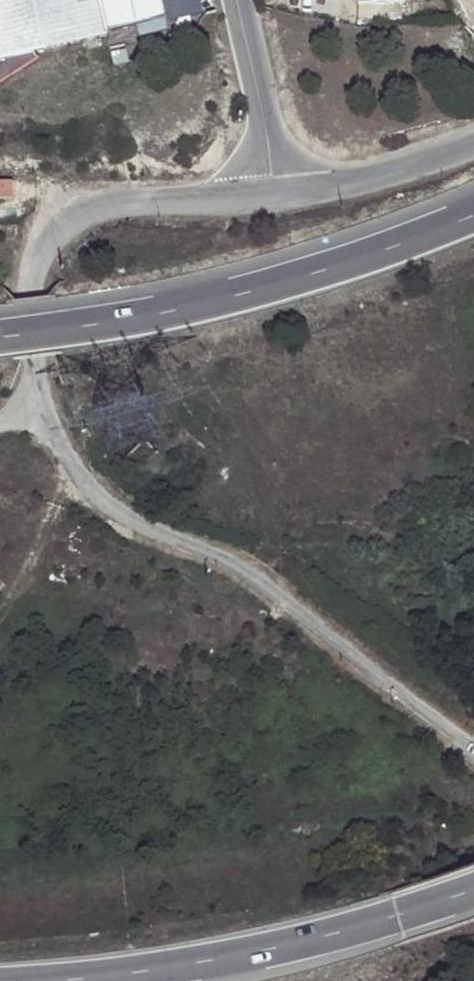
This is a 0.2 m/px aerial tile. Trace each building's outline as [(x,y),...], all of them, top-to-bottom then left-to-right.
[(37,59),(32,53),(105,36),(104,30),(97,0),(0,0),(0,83),(37,59)] [(104,30),(164,17),(161,0),(97,0),(104,30)] [(465,13),(473,7),(473,0),(457,0),(465,13)] [(473,26),(473,25),(473,7),(465,13),(473,26)] [(0,182),(0,197),(12,197),(12,182),(0,182)]
